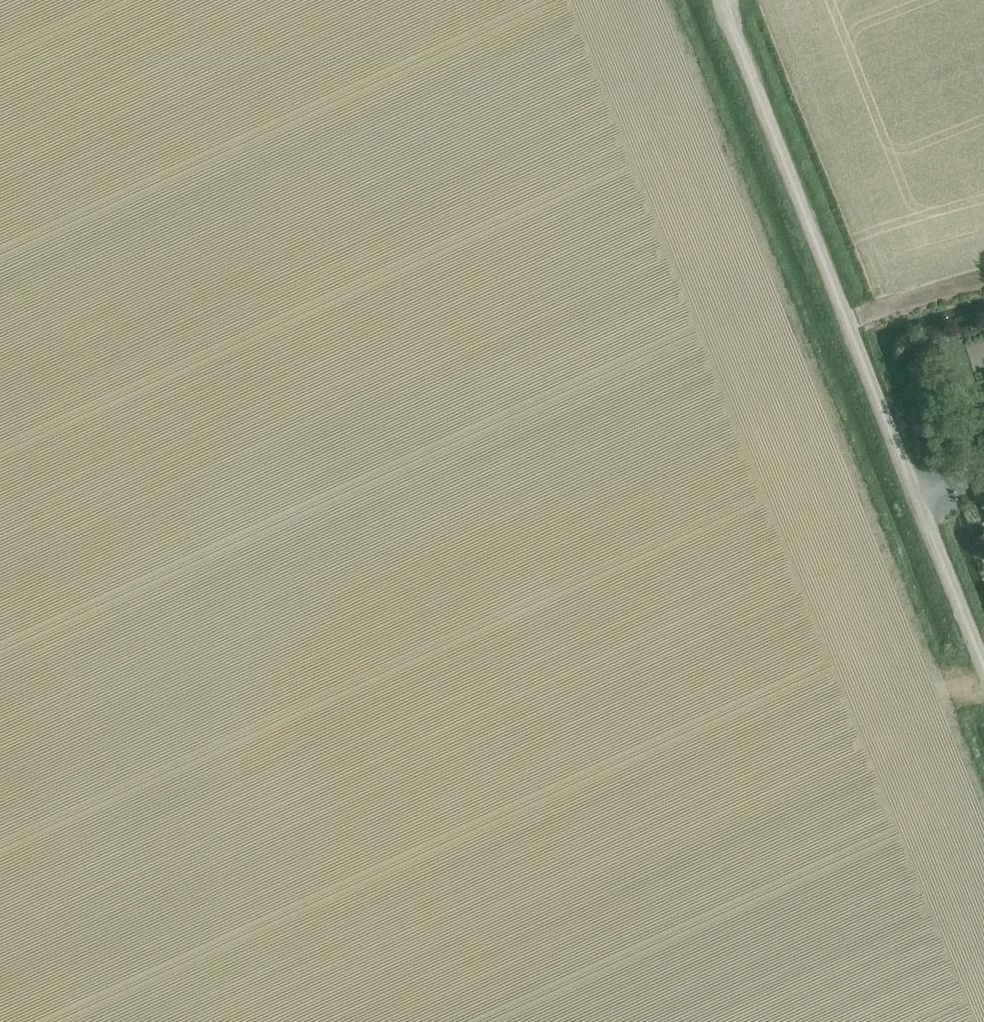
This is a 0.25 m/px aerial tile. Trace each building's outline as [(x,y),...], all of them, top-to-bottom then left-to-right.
[(974,366),(983,365),(983,340),(971,341),(974,366)]
